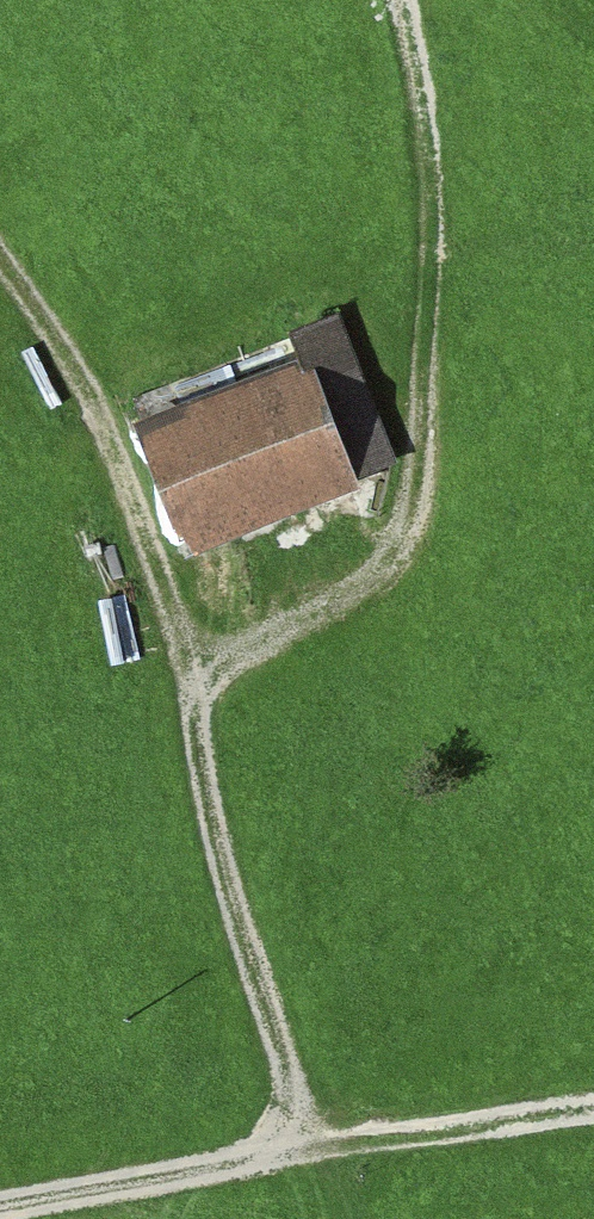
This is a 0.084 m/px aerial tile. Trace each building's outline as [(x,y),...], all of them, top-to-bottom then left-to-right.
[(300,360),(137,423),(188,555),(360,488),(356,478),(400,461),(342,312),(290,332),(300,360)]
